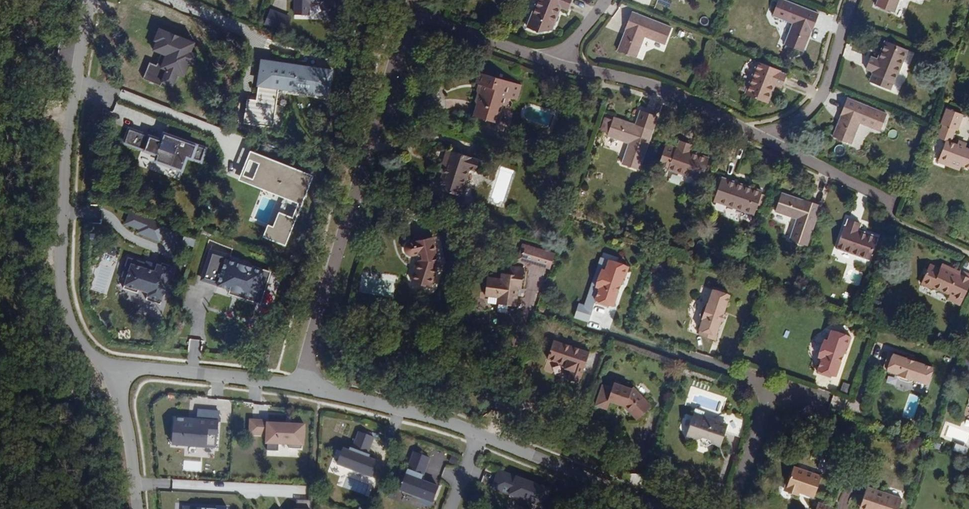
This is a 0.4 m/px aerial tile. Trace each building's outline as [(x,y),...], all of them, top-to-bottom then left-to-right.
[(337,0),(295,0),(295,13),(300,13),(309,14),(309,2),(323,2),(323,9),(337,9),(337,0)] [(559,6),(567,9),(571,0),(538,0),(531,16),(530,16),(526,25),(528,28),(538,32),(549,29),(559,6)] [(818,14),(783,0),(778,0),(772,14),(793,22),(785,44),(802,51),(808,36),(807,35),(809,29),(812,30),(818,14)] [(875,5),(893,12),(897,0),(877,0),(875,5)] [(286,31),(291,14),(270,8),(265,25),(286,31)] [(664,44),(671,27),(631,12),(624,28),(627,30),(625,35),(624,35),(618,50),(635,57),(643,35),(664,44)] [(178,72),(184,75),(189,64),(194,66),(199,52),(194,50),(197,42),(159,28),(154,40),(156,41),(153,50),(159,52),(155,64),(149,62),(143,78),(160,85),(162,82),(173,86),(178,72)] [(712,54),(716,42),(708,39),(704,51),(712,54)] [(893,82),(906,49),(886,41),(878,60),(870,56),(865,68),(873,71),(873,74),(893,82)] [(247,98),(243,124),(273,128),(278,89),(328,96),(332,68),(262,59),(257,100),(247,98)] [(782,87),(786,75),(778,72),(779,69),(758,61),(745,95),(765,102),(773,83),(782,87)] [(516,100),(520,84),(479,72),(476,83),(479,84),(477,91),(478,91),(475,101),(478,102),(473,116),(497,123),(502,105),(505,106),(508,98),(516,100)] [(886,114),(846,98),(840,114),(843,116),(840,122),(838,121),(832,136),(850,143),(858,122),(880,131),(886,114)] [(952,143),(956,131),(958,132),(964,115),(947,109),(941,125),(943,126),(938,139),(946,142),(940,159),(951,163),(949,167),(961,171),(962,167),(968,170),(968,150),(966,149),(959,145),(952,143)] [(639,169),(657,116),(640,110),(634,126),(628,124),(629,123),(613,118),(613,120),(608,133),(607,135),(629,143),(622,163),(639,169)] [(608,133),(613,120),(605,117),(600,130),(608,133)] [(206,148),(167,135),(164,142),(130,129),(125,143),(159,154),(156,160),(183,170),(187,156),(201,161),(206,148)] [(708,159),(689,152),(692,144),(680,140),(677,148),(674,147),(674,150),(665,146),(658,164),(701,179),(708,159)] [(463,184),(468,170),(475,172),(479,160),(446,149),(443,159),(447,161),(443,173),(442,173),(436,188),(451,193),(464,197),(467,186),(463,184)] [(313,174),(251,150),(240,179),(266,189),(255,219),(267,224),(262,236),(285,245),(313,174)] [(443,173),(447,161),(443,159),(439,171),(442,173),(443,173)] [(949,167),(951,163),(940,159),(938,163),(949,167)] [(754,213),(762,192),(734,182),(735,180),(722,176),(713,200),(754,213)] [(461,205),(464,197),(451,193),(449,201),(461,205)] [(806,245),(820,204),(803,198),(802,201),(796,200),(796,198),(780,193),(779,198),(775,209),(774,211),(797,218),(790,239),(806,245)] [(167,225),(129,210),(124,222),(139,228),(137,232),(160,241),(167,225)] [(870,258),(877,238),(857,231),(860,223),(848,218),(845,227),(843,226),(836,247),(870,258)] [(437,260),(431,236),(407,242),(405,244),(404,247),(405,250),(407,253),(410,255),(417,253),(418,258),(411,281),(428,287),(437,260)] [(187,237),(185,243),(194,246),(196,239),(187,237)] [(532,259),(522,257),(525,245),(522,244),(518,259),(531,262),(532,259)] [(550,268),(554,253),(525,245),(522,257),(532,259),(531,262),(550,268)] [(273,270),(211,251),(201,281),(217,286),(216,286),(230,291),(228,295),(262,305),(273,270)] [(173,267),(129,252),(122,276),(126,278),(124,284),(123,288),(138,293),(139,289),(148,292),(147,295),(145,299),(161,304),(163,300),(165,292),(169,294),(175,276),(171,275),(173,267)] [(622,284),(628,267),(623,265),(622,261),(617,260),(614,262),(608,260),(604,270),(601,269),(596,284),(599,285),(595,296),(596,297),(596,299),(609,304),(610,301),(614,303),(620,283),(622,284)] [(950,293),(958,274),(940,267),(939,269),(929,265),(921,283),(932,288),(932,286),(950,293)] [(521,288),(524,268),(510,266),(509,273),(502,272),(500,279),(487,277),(484,295),(498,297),(507,298),(506,304),(515,306),(517,295),(518,288),(521,288)] [(112,274),(98,270),(92,289),(106,293),(112,274)] [(359,291),(393,297),(397,276),(363,270),(359,291)] [(723,313),(730,294),(713,288),(708,303),(706,303),(703,305),(700,314),(701,318),(703,318),(699,329),(700,329),(699,334),(716,339),(718,334),(716,334),(721,320),(723,321),(726,314),(723,313)] [(835,376),(844,353),(845,354),(852,337),(847,335),(846,332),(841,330),(838,332),(832,329),(828,339),(824,338),(818,356),(821,357),(817,369),(818,369),(817,372),(830,377),(831,374),(835,376)] [(578,382),(588,351),(553,339),(547,357),(565,364),(565,367),(571,369),(568,379),(578,382)] [(929,365),(928,366),(915,361),(915,359),(908,357),(907,359),(888,352),(883,370),(897,375),(896,376),(899,380),(907,383),(912,382),(913,380),(923,383),(923,382),(928,384),(934,367),(929,365)] [(421,376),(423,368),(415,366),(413,374),(421,376)] [(849,392),(851,383),(843,382),(841,391),(849,392)] [(650,407),(634,390),(613,383),(611,386),(603,384),(596,405),(607,408),(610,400),(623,405),(637,419),(650,407)] [(207,447),(217,448),(220,420),(220,411),(197,409),(197,418),(174,417),(172,444),(207,447)] [(718,440),(719,442),(722,441),(725,433),(741,438),(746,423),(743,417),(728,412),(716,417),(714,421),(703,417),(693,422),(695,426),(690,429),(694,438),(697,436),(700,443),(707,445),(718,440)] [(695,426),(693,422),(703,417),(693,414),(686,435),(694,438),(690,429),(695,426)] [(267,438),(268,420),(251,420),(250,437),(267,438)] [(305,445),(306,423),(268,420),(267,438),(266,444),(305,445)] [(367,458),(374,437),(358,432),(352,450),(350,449),(349,452),(343,451),(338,465),(371,476),(376,461),(367,458)] [(414,452),(407,468),(423,474),(430,458),(414,452)] [(833,470),(836,462),(828,460),(825,468),(833,470)] [(814,497),(821,477),(793,467),(784,491),(797,495),(799,491),(814,497)] [(423,474),(407,468),(406,473),(422,479),(423,474)] [(509,480),(510,476),(499,472),(497,476),(509,480)] [(435,502),(441,487),(422,479),(406,473),(400,489),(435,502)] [(550,491),(510,476),(509,480),(497,476),(492,489),(519,499),(516,506),(523,508),(530,508),(532,504),(544,508),(550,491)] [(867,487),(861,505),(872,508),(899,508),(902,499),(867,487)]
